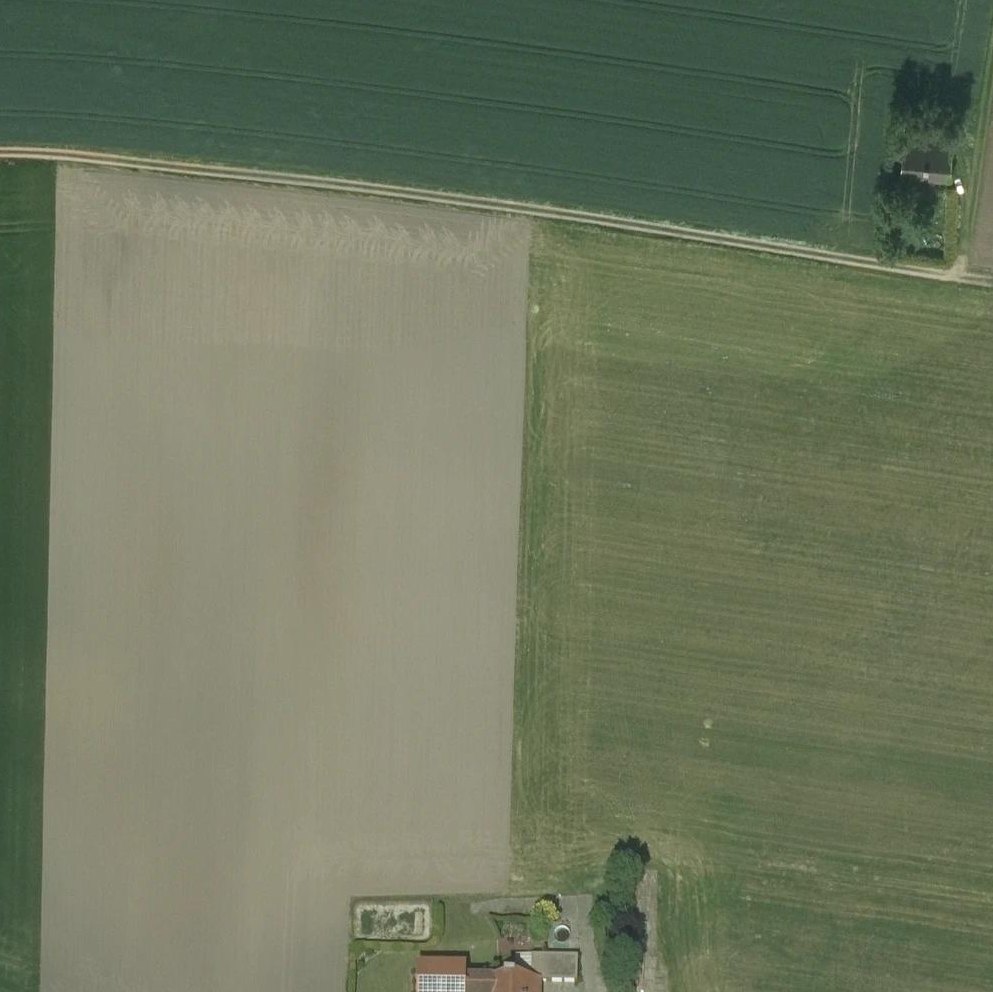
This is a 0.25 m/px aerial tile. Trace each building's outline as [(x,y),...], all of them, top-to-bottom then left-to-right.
[(953,130),(904,126),(901,172),(949,176),(953,130)] [(577,959),(531,957),(531,982),(539,982),(539,983),(577,984),(577,959)] [(417,969),(417,991),(484,991),(485,982),(464,982),(465,970),(417,969)] [(485,981),(485,982),(484,991),(539,991),(539,983),(539,982),(531,982),(485,981)]
